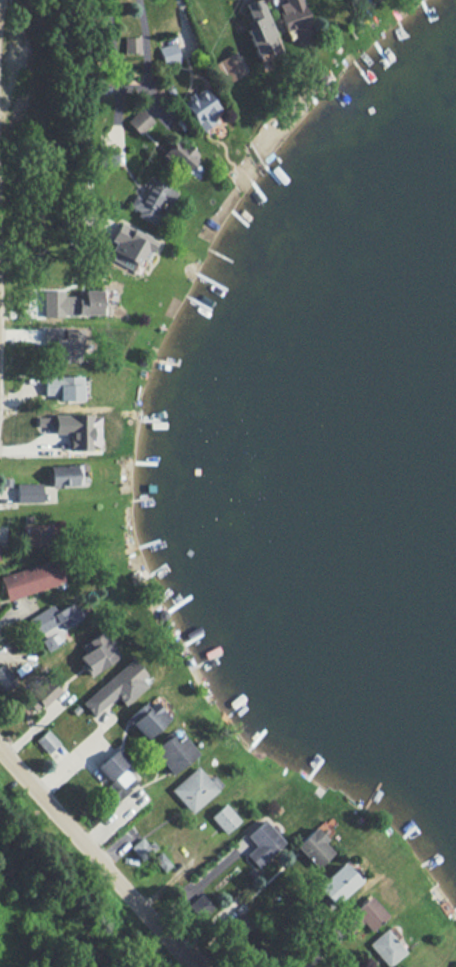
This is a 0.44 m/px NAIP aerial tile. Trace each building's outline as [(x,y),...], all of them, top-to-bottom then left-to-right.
[(249,21),(244,22),(257,62),(279,55),(262,0),(253,0),(244,3),(249,21)] [(302,0),(284,0),(285,2),(276,5),(288,41),(312,33),(302,0)] [(123,52),(139,52),(139,37),(123,37),(123,52)] [(158,47),(162,64),(179,60),(174,42),(158,47)] [(215,122),(211,116),(220,110),(203,87),(181,103),(202,131),(215,122)] [(126,121),(139,135),(154,122),(141,108),(126,121)] [(163,153),(185,173),(199,157),(177,137),(163,153)] [(98,167),(116,168),(116,149),(99,149),(98,167)] [(153,223),(164,203),(168,205),(176,191),(152,177),(140,198),(134,195),(126,208),(153,223)] [(154,241),(120,222),(110,240),(115,243),(111,250),(141,266),(154,241)] [(43,290),(43,316),(102,315),(102,289),(81,290),(81,295),(63,295),(63,290),(43,290)] [(55,361),(81,361),(80,328),(62,328),(62,330),(46,330),(46,338),(55,338),(55,361)] [(81,376),(43,377),(43,395),(58,395),(58,401),(81,401),(81,376)] [(99,450),(99,415),(53,414),(53,434),(69,434),(68,450),(99,450)] [(36,417),(36,427),(52,426),(52,416),(36,417)] [(50,486),(80,485),(80,465),(49,466),(50,486)] [(41,483),(16,484),(16,502),(41,502),(41,483)] [(62,583),(54,558),(0,575),(0,580),(6,600),(62,583)] [(52,605),(28,617),(44,651),(66,641),(60,629),(85,617),(77,600),(55,611),(52,605)] [(91,677),(119,656),(101,631),(80,646),(85,651),(77,657),(91,677)] [(150,682),(129,659),(82,702),(94,716),(116,696),(124,706),(150,682)] [(15,685),(3,663),(0,665),(0,693),(15,685)] [(59,693),(51,681),(26,699),(35,711),(59,693)] [(126,718),(145,739),(168,719),(149,698),(126,718)] [(60,742),(47,729),(35,741),(48,754),(60,742)] [(195,755),(175,731),(151,751),(171,775),(195,755)] [(97,767),(109,781),(129,763),(116,749),(97,767)] [(170,790),(192,814),(218,789),(197,766),(170,790)] [(137,782),(124,769),(101,790),(114,804),(137,782)] [(225,834),(240,820),(224,803),(209,817),(225,834)] [(254,846),(245,854),(257,867),(284,842),(263,819),(245,836),(254,846)] [(327,839),(315,827),(295,846),(316,868),(333,853),(323,842),(327,839)] [(130,847),(141,860),(157,847),(152,840),(147,844),(142,837),(130,847)] [(163,871),(171,864),(160,852),(152,859),(163,871)] [(360,881),(342,862),(315,887),(334,906),(360,881)] [(186,904),(198,919),(213,907),(202,893),(186,904)] [(387,915),(369,896),(340,922),(350,934),(362,922),(370,931),(387,915)] [(385,929),(367,944),(387,966),(388,966),(405,952),(385,929)]
